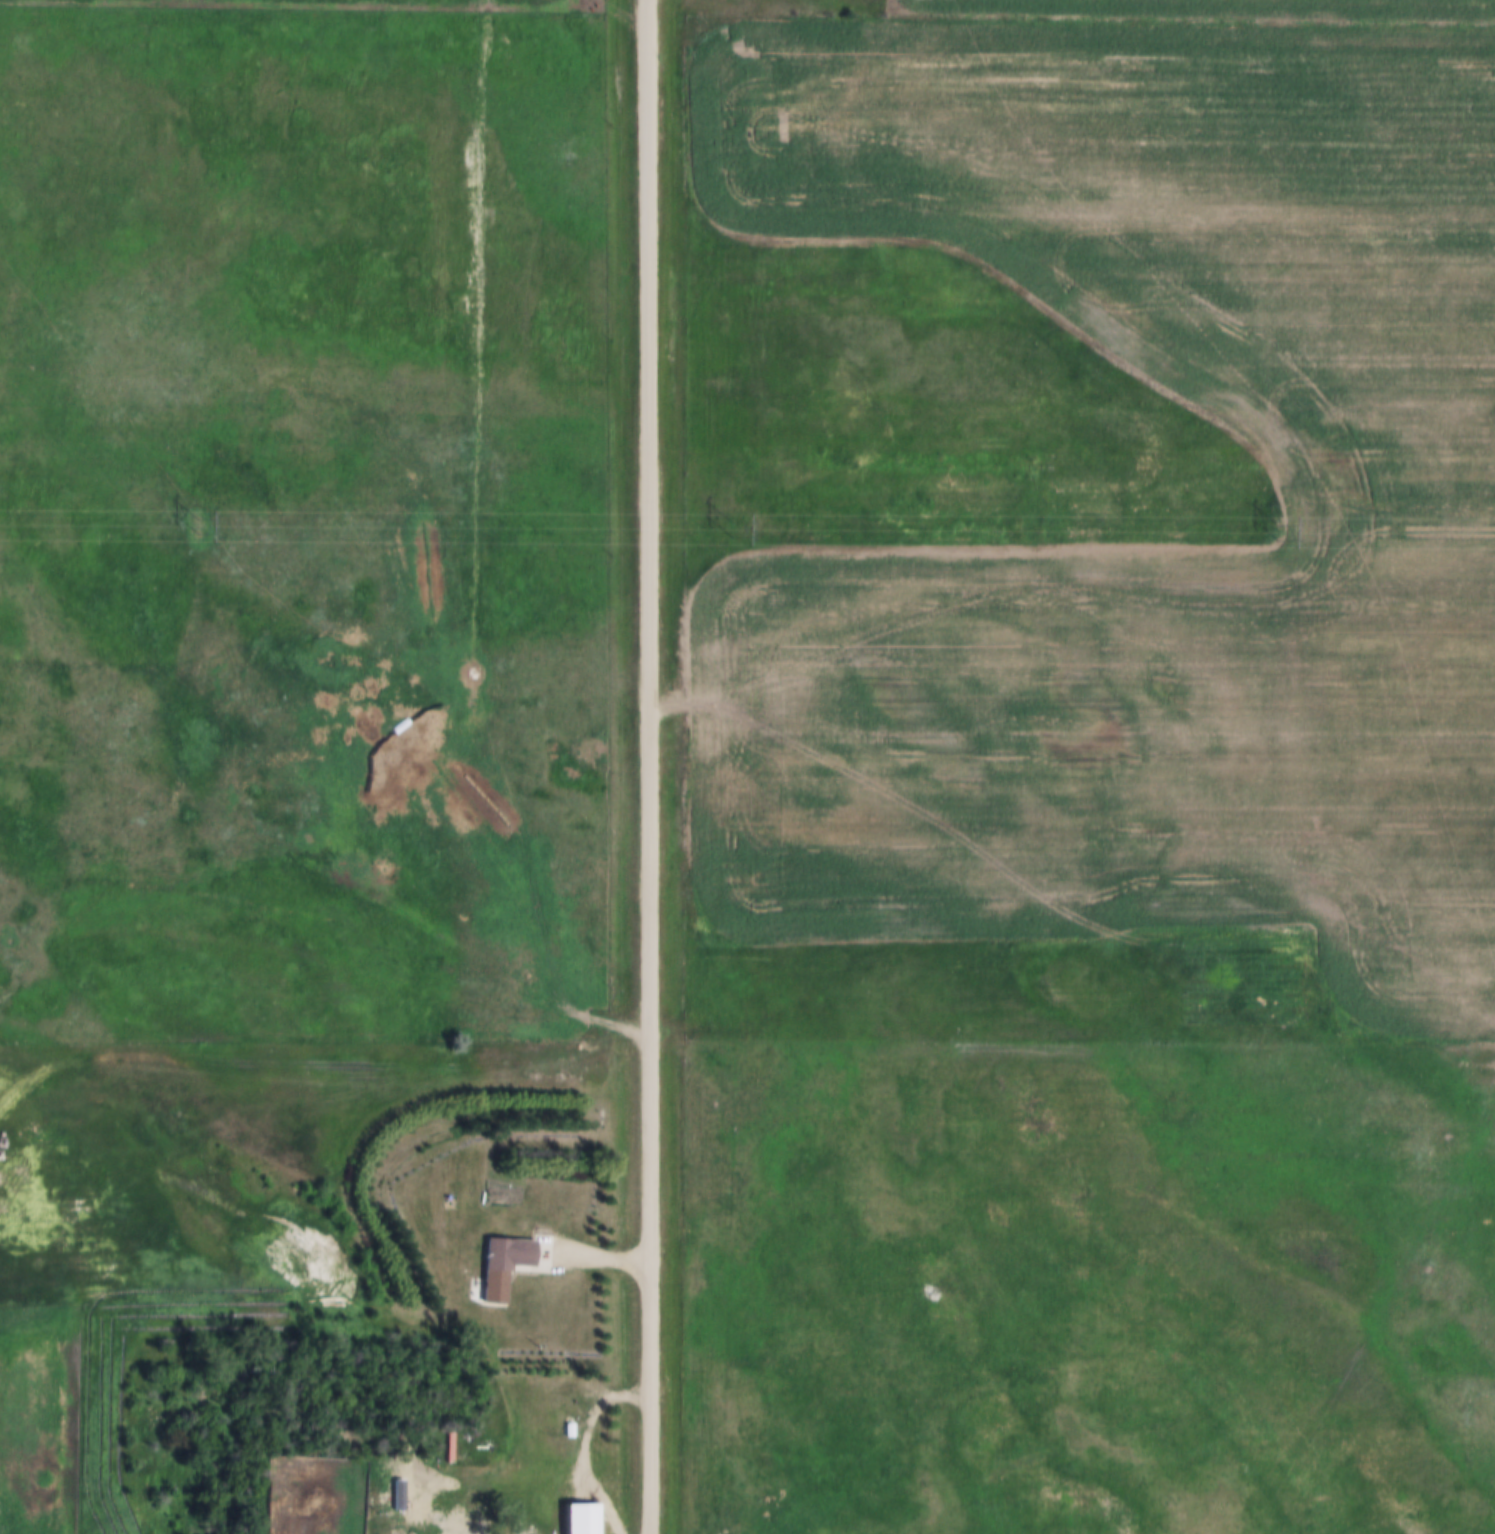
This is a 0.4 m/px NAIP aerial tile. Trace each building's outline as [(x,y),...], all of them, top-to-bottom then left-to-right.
[(537,1239),(486,1237),(483,1301),(507,1302),(509,1265),(535,1266),(537,1239)] [(568,1533),(600,1533),(600,1502),(568,1503),(568,1533)] [(464,1526),(456,1533),(473,1533),(464,1526)]
